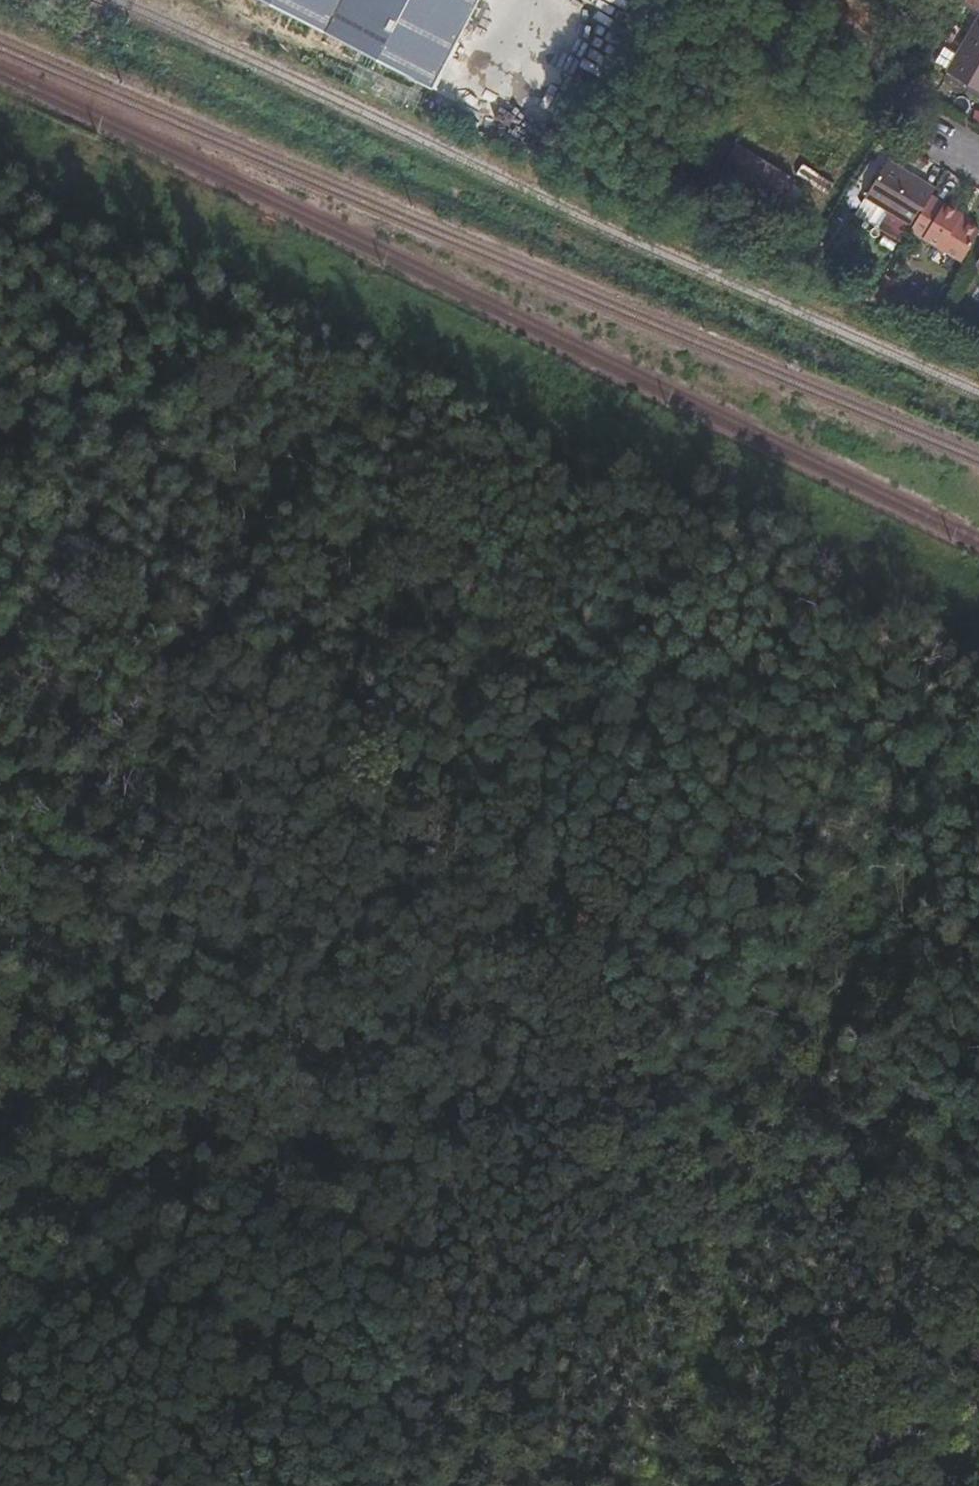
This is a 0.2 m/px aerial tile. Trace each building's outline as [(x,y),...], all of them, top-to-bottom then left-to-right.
[(307,26),(395,72),(429,91),(465,23),(477,0),(259,0),(307,26)] [(977,14),(943,73),(978,94),(978,16),(977,14)] [(735,148),(727,164),(749,175),(746,182),(774,195),(785,172),(735,148)] [(929,204),(933,198),(884,169),(863,205),(912,234),(929,204)] [(973,235),(968,233),(957,226),(960,222),(929,204),(912,234),(909,238),(933,252),(962,270),(970,259),(978,242),(978,239),(973,235)] [(971,229),(960,222),(957,226),(968,233),(971,229)]
